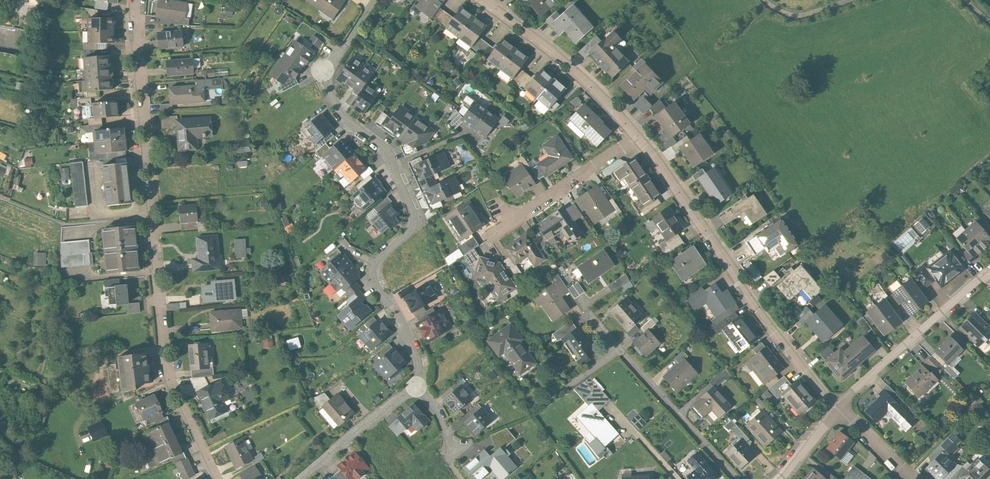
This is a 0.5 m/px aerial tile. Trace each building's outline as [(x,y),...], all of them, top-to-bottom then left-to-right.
[(332,18),(345,0),(305,0),(332,18)] [(431,16),(439,6),(443,0),(420,0),(416,5),(431,16)] [(540,17),(555,4),(552,0),(526,0),(540,17)] [(187,4),(159,1),(157,18),(169,20),(169,18),(176,19),(185,20),(185,19),(187,4)] [(109,3),(97,2),(96,9),(108,11),(109,3)] [(444,10),(439,6),(431,16),(430,17),(436,21),(444,10)] [(587,23),(571,6),(559,17),(558,18),(562,23),(559,25),(562,28),(576,43),(589,31),(584,26),(587,23)] [(453,17),(445,28),(458,38),(474,17),(461,7),(453,17)] [(98,11),(82,8),(82,20),(89,20),(89,19),(98,19),(98,11)] [(453,17),(444,10),(436,21),(445,28),(453,17)] [(555,13),(545,21),(556,33),(562,28),(559,25),(562,23),(558,18),(559,17),(555,13)] [(486,26),(474,17),(458,38),(470,47),(478,36),(486,26)] [(98,19),(89,19),(89,20),(89,32),(113,32),(113,27),(115,24),(115,21),(113,19),(98,19)] [(181,31),(158,34),(159,49),(161,49),(183,47),(181,31)] [(602,41),(590,53),(591,54),(612,77),(628,63),(614,46),(621,40),(613,31),(602,41)] [(113,32),(89,32),(89,44),(97,44),(113,44),(116,42),(116,39),(113,37),(113,32)] [(323,42),(313,35),(309,41),(319,47),(323,42)] [(485,42),(478,36),(470,47),(477,52),(485,42)] [(597,36),(579,52),(585,59),(591,54),(590,53),(602,41),(597,36)] [(495,49),(486,60),(499,70),(515,49),(502,39),(495,49)] [(296,40),(285,56),(304,68),(314,53),(296,40)] [(495,49),(485,42),(477,52),(486,60),(495,49)] [(515,49),(499,70),(512,79),(521,69),(528,59),(515,49)] [(84,51),(82,51),(82,59),(85,59),(95,58),(95,50),(84,51)] [(285,56),(272,75),(283,82),(285,84),(290,77),(295,80),(304,68),(285,56)] [(95,58),(85,59),(85,69),(110,67),(109,57),(95,58)] [(347,86),(361,66),(362,64),(352,57),(336,81),(341,86),(343,83),(347,86)] [(642,58),(633,67),(636,71),(643,64),(644,64),(646,62),(642,58)] [(192,59),(167,61),(168,75),(193,73),(192,59)] [(636,71),(620,86),(633,100),(645,88),(649,93),(661,82),(644,64),(643,64),(636,71)] [(373,74),(361,66),(347,86),(352,90),(351,91),(357,95),(366,84),(373,74)] [(110,67),(85,69),(86,81),(111,79),(110,67)] [(527,74),(521,69),(512,79),(518,84),(527,74)] [(534,80),(525,90),(536,100),(537,99),(553,80),(542,70),(534,80)] [(534,80),(527,74),(518,84),(525,90),(534,80)] [(297,84),(295,80),(290,77),(285,84),(283,82),(280,86),(283,92),(297,84)] [(221,78),(196,80),(196,86),(197,90),(204,89),(222,88),(221,78)] [(111,79),(86,81),(87,93),(99,92),(112,90),(111,79)] [(566,91),(554,80),(553,80),(537,99),(548,109),(549,109),(557,99),(558,100),(561,97),(566,91)] [(246,88),(241,84),(238,90),(245,94),(251,85),(248,84),(246,88)] [(350,106),(363,115),(379,93),(366,84),(357,95),(350,106)] [(186,87),(169,88),(170,104),(172,104),(205,102),(204,89),(197,90),(196,86),(186,87)] [(557,99),(549,109),(554,113),(562,103),(560,102),(563,99),(561,97),(558,100),(557,99)] [(644,97),(635,105),(643,114),(649,109),(652,106),(644,97)] [(88,99),(76,100),(77,109),(92,107),(91,98),(88,99)] [(661,102),(659,99),(652,106),(649,109),(655,116),(669,107),(664,100),(661,102)] [(486,111),(474,102),(462,118),(461,120),(463,122),(474,129),(486,111)] [(117,103),(94,105),(95,119),(95,120),(102,119),(119,118),(118,108),(119,106),(119,104),(117,103)] [(669,107),(655,116),(671,138),(689,125),(674,103),(669,107)] [(584,104),(568,121),(596,149),(613,132),(584,104)] [(401,108),(395,117),(391,114),(389,117),(383,112),(375,124),(394,138),(395,137),(399,140),(415,118),(401,108)] [(455,129),(463,122),(461,120),(462,118),(455,110),(447,121),(455,129)] [(499,120),(486,111),(474,129),(484,137),(486,138),(499,120)] [(320,115),(306,127),(306,128),(302,131),(307,138),(309,137),(315,144),(316,143),(330,132),(333,129),(320,115)] [(165,117),(161,117),(162,129),(178,128),(178,122),(177,116),(165,117)] [(415,118),(399,140),(399,141),(404,145),(400,147),(405,158),(418,152),(417,151),(415,147),(425,142),(428,138),(426,137),(429,132),(427,127),(415,118)] [(210,119),(178,122),(178,128),(180,150),(196,149),(195,136),(212,135),(210,119)] [(103,125),(90,126),(91,133),(98,132),(103,132),(103,125)] [(103,132),(98,132),(100,143),(125,140),(124,129),(103,132)] [(330,132),(316,143),(320,148),(325,143),(334,136),(330,132)] [(690,141),(680,149),(694,168),(713,155),(699,135),(690,141)] [(687,136),(671,147),(675,153),(680,149),(690,141),(687,136)] [(249,137),(234,138),(235,152),(250,151),(249,137)] [(486,138),(484,137),(477,146),(487,153),(494,144),(486,138)] [(572,160),(557,137),(543,146),(550,157),(537,166),(537,167),(544,177),(545,178),(556,170),(555,168),(563,163),(565,165),(572,160)] [(100,143),(98,143),(99,154),(99,155),(126,152),(125,140),(100,143)] [(353,154),(342,141),(333,149),(331,147),(330,148),(327,151),(327,152),(322,156),(323,157),(334,170),(346,160),(353,154)] [(320,148),(315,152),(321,159),(323,157),(322,156),(327,152),(327,151),(330,148),(325,143),(320,148)] [(126,152),(99,155),(99,154),(91,155),(91,161),(127,157),(126,152)] [(334,170),(341,178),(343,176),(350,184),(360,175),(366,170),(353,154),(346,160),(334,170)] [(423,163),(420,157),(408,163),(419,187),(435,180),(433,175),(449,167),(446,159),(445,159),(445,160),(442,161),(439,156),(438,156),(437,156),(423,163)] [(530,168),(522,156),(517,160),(521,166),(522,166),(525,171),(530,168)] [(622,166),(611,173),(611,174),(617,183),(625,178),(632,187),(647,177),(634,158),(622,166)] [(32,165),(31,159),(22,160),(19,170),(32,168),(31,165),(32,165)] [(618,160),(602,171),(606,177),(611,174),(611,173),(622,166),(618,160)] [(83,162),(71,163),(71,168),(73,179),(76,208),(88,207),(83,162)] [(117,165),(104,166),(108,207),(132,205),(127,164),(117,165)] [(521,166),(514,171),(515,173),(505,180),(516,197),(534,184),(525,171),(522,166),(521,166)] [(544,177),(537,167),(532,170),(539,180),(544,177)] [(73,179),(71,168),(61,169),(62,180),(73,179)] [(368,168),(366,170),(360,175),(364,180),(369,175),(372,173),(368,168)] [(706,174),(698,179),(698,180),(716,205),(732,193),(714,168),(706,174)] [(702,169),(693,175),(696,181),(698,180),(698,179),(706,174),(702,169)] [(364,180),(356,187),(359,192),(373,180),(369,175),(364,180)] [(647,177),(632,187),(644,206),(657,198),(660,196),(647,177)] [(435,180),(419,187),(430,212),(442,206),(440,201),(453,195),(453,194),(456,193),(454,188),(458,186),(454,178),(438,185),(435,180)] [(384,192),(373,180),(359,192),(353,197),(363,210),(370,204),(371,205),(378,199),(377,198),(384,192)] [(608,203),(597,187),(580,199),(579,200),(585,208),(596,224),(613,212),(614,212),(608,203)] [(766,214),(754,196),(748,200),(745,195),(740,199),(742,202),(730,210),(731,210),(721,217),(726,225),(736,218),(736,219),(744,213),(752,224),(766,214)] [(387,197),(374,209),(378,214),(389,204),(389,205),(392,202),(387,197)] [(644,206),(640,210),(644,216),(661,204),(657,198),(644,206)] [(585,208),(579,200),(580,199),(579,199),(573,202),(580,212),(585,208)] [(621,211),(613,199),(608,203),(614,212),(613,212),(615,215),(621,211)] [(468,203),(445,218),(463,244),(473,237),(472,235),(484,227),(468,203)] [(378,214),(377,214),(376,215),(377,215),(371,220),(382,234),(389,228),(390,230),(396,224),(393,220),(398,216),(389,205),(389,204),(378,214)] [(574,204),(565,210),(573,222),(582,216),(574,204)] [(197,206),(180,207),(181,223),(198,221),(198,223),(206,222),(205,212),(198,213),(197,206)] [(564,209),(537,227),(546,240),(562,229),(570,240),(581,233),(573,222),(565,210),(564,209)] [(668,209),(645,224),(651,232),(658,228),(667,241),(677,234),(683,230),(668,209)] [(923,233),(933,223),(925,213),(914,223),(923,233)] [(290,225),(286,217),(285,217),(282,219),(289,232),(294,229),(292,224),(290,225)] [(537,227),(531,219),(526,222),(532,231),(537,227)] [(780,220),(746,244),(755,257),(765,250),(767,252),(780,243),(787,253),(798,246),(780,220)] [(198,221),(181,223),(182,233),(199,232),(198,223),(198,221)] [(976,222),(966,231),(984,250),(986,248),(985,246),(989,242),(989,238),(986,233),(976,222)] [(135,227),(103,230),(105,252),(137,249),(135,227)] [(984,250),(966,231),(956,239),(966,250),(972,257),(973,257),(980,251),(981,252),(984,250)] [(527,234),(504,249),(510,257),(515,265),(528,256),(535,266),(544,260),(527,234)] [(667,241),(660,246),(665,253),(669,251),(671,253),(684,244),(677,234),(667,241)] [(217,236),(197,238),(200,264),(194,264),(194,271),(202,271),(202,270),(217,269),(215,254),(219,254),(217,236)] [(463,244),(458,248),(463,256),(474,249),(479,246),(473,237),(463,244)] [(245,239),(235,240),(236,257),(245,257),(245,239)] [(89,240),(62,242),(61,255),(89,253),(91,253),(89,240)] [(694,246),(669,263),(682,282),(707,265),(694,246)] [(137,249),(105,252),(107,275),(139,272),(137,249)] [(481,259),(474,249),(463,256),(470,267),(475,264),(478,269),(481,259)] [(447,258),(452,263),(460,255),(454,250),(447,258)] [(604,250),(578,268),(588,283),(615,265),(604,250)] [(972,257),(966,250),(962,254),(970,264),(975,259),(973,257),(972,257)] [(951,251),(936,262),(937,264),(929,271),(936,280),(941,287),(965,269),(951,251)] [(47,266),(47,253),(35,253),(35,266),(47,266)] [(89,253),(61,255),(61,268),(90,265),(89,253)] [(339,255),(325,267),(328,270),(322,275),(329,284),(351,265),(343,256),(341,257),(339,255)] [(515,265),(510,257),(504,261),(515,277),(521,273),(515,265)] [(481,259),(478,269),(475,278),(489,282),(500,299),(516,289),(500,265),(481,259)] [(351,265),(329,284),(337,292),(336,293),(340,297),(345,293),(346,292),(344,290),(354,282),(358,278),(356,276),(359,273),(351,265)] [(779,279),(773,284),(789,302),(802,290),(812,300),(817,296),(823,291),(799,265),(794,270),(791,267),(786,272),(784,269),(776,277),(779,279)] [(925,266),(914,274),(925,289),(936,280),(929,271),(925,266)] [(776,277),(772,272),(763,279),(770,287),(773,284),(779,279),(776,277)] [(568,289),(557,274),(550,279),(554,285),(553,285),(561,297),(569,292),(568,289)] [(625,275),(608,286),(613,293),(629,281),(625,275)] [(119,279),(104,281),(105,288),(120,287),(119,279)] [(927,302),(910,280),(902,286),(919,308),(927,302)] [(234,281),(213,283),(214,286),(204,287),(205,301),(225,300),(225,296),(235,296),(234,281)] [(354,282),(344,290),(346,292),(350,297),(358,290),(360,289),(354,282)] [(578,282),(568,289),(569,292),(574,299),(584,292),(578,282)] [(413,292),(413,293),(404,298),(412,312),(423,306),(436,298),(428,285),(418,290),(417,290),(416,290),(415,290),(414,291),(413,292)] [(553,285),(536,297),(552,321),(569,309),(561,297),(553,285)] [(120,287),(105,288),(106,298),(109,298),(110,306),(128,304),(126,286),(120,287)] [(458,291),(455,286),(450,289),(453,294),(458,291)] [(722,296),(715,286),(705,293),(689,303),(695,311),(706,303),(717,318),(735,305),(727,292),(722,296)] [(919,308),(902,286),(893,293),(894,293),(901,303),(910,315),(919,308)] [(701,287),(685,298),(689,303),(705,293),(701,287)] [(350,297),(347,300),(351,305),(353,303),(357,306),(366,299),(358,290),(350,297)] [(901,303),(894,293),(889,297),(896,306),(901,303)] [(821,300),(817,296),(812,300),(809,302),(813,307),(821,300)] [(896,306),(889,297),(884,301),(892,310),(896,306)] [(625,298),(610,312),(628,332),(635,325),(633,322),(641,315),(625,298)] [(366,299),(357,306),(353,303),(351,305),(338,315),(342,320),(342,324),(346,324),(350,329),(370,311),(366,306),(364,306),(362,303),(366,299)] [(884,301),(884,300),(875,306),(892,328),(901,322),(892,310),(884,301)] [(138,303),(128,304),(128,314),(139,313),(138,303)] [(712,322),(716,327),(734,314),(739,310),(735,305),(717,318),(712,322)] [(813,315),(806,321),(817,333),(825,341),(841,327),(830,315),(831,313),(824,305),(813,315)] [(423,306),(412,312),(415,318),(417,317),(426,312),(423,306)] [(875,306),(867,313),(868,313),(875,323),(884,335),(892,328),(875,306)] [(426,312),(417,317),(420,323),(436,314),(433,308),(426,312)] [(241,310),(210,313),(212,331),(222,330),(221,329),(242,327),(241,310)] [(809,310),(795,322),(799,327),(806,321),(813,315),(809,310)] [(420,323),(419,324),(428,341),(439,335),(440,331),(450,326),(441,311),(436,314),(420,323)] [(973,312),(958,328),(976,345),(981,339),(985,342),(987,340),(986,339),(989,336),(989,329),(973,312)] [(875,323),(868,313),(862,317),(870,327),(875,323)] [(723,331),(730,326),(738,319),(734,314),(716,327),(714,328),(718,334),(723,331)] [(862,317),(856,322),(866,334),(872,329),(870,327),(862,317)] [(358,335),(371,350),(391,333),(377,318),(358,335)] [(752,332),(741,318),(738,319),(730,326),(723,331),(740,353),(758,339),(753,332),(752,332)] [(651,319),(641,328),(645,332),(648,330),(649,330),(656,324),(651,319)] [(572,321),(552,334),(557,341),(562,338),(577,328),(572,321)] [(522,340),(511,325),(489,341),(499,356),(505,352),(520,374),(535,363),(519,341),(522,340)] [(628,332),(626,333),(630,338),(640,329),(635,325),(628,332)] [(577,328),(562,338),(579,364),(597,352),(580,326),(577,328)] [(645,332),(633,343),(645,356),(661,343),(649,330),(648,330),(645,332)] [(873,351),(861,338),(843,354),(855,368),(873,351)] [(949,338),(935,353),(945,363),(941,366),(944,369),(953,379),(958,374),(952,368),(953,365),(949,362),(961,350),(949,338)] [(273,348),(272,340),(264,341),(265,348),(273,348)] [(207,344),(190,345),(192,370),(209,369),(209,368),(207,344)] [(389,344),(377,354),(381,360),(393,349),(389,344)] [(760,344),(752,350),(757,356),(765,350),(760,344)] [(828,346),(819,354),(824,360),(833,352),(828,346)] [(381,360),(375,365),(387,379),(389,378),(390,379),(402,369),(400,367),(405,362),(393,349),(381,360)] [(757,356),(746,365),(751,371),(753,370),(765,385),(775,376),(783,371),(766,349),(765,350),(757,356)] [(843,354),(840,350),(825,363),(841,380),(855,368),(843,354)] [(683,351),(674,359),(679,364),(684,359),(684,360),(688,357),(683,351)] [(945,363),(935,353),(931,356),(941,366),(945,363)] [(146,354),(118,357),(122,392),(134,390),(137,390),(136,385),(150,383),(146,354)] [(941,366),(931,356),(925,362),(938,375),(944,369),(941,366)] [(684,360),(684,359),(679,364),(664,377),(676,391),(684,385),(683,384),(688,380),(688,381),(696,374),(684,360)] [(922,367),(904,384),(917,398),(937,380),(930,373),(929,374),(922,367)] [(209,369),(192,370),(192,377),(214,375),(213,368),(209,368),(209,369)] [(725,368),(709,383),(713,387),(715,389),(725,380),(726,382),(732,377),(725,368)] [(775,376),(765,385),(768,388),(768,389),(779,381),(775,376)] [(204,377),(190,378),(196,392),(208,386),(204,377)] [(462,377),(451,387),(454,392),(461,386),(466,382),(462,377)] [(779,381),(768,389),(777,401),(783,396),(782,396),(792,388),(783,378),(779,381)] [(801,381),(800,381),(792,388),(782,396),(783,396),(801,418),(819,403),(801,381)] [(223,382),(198,393),(210,417),(227,409),(221,398),(229,395),(223,382)] [(471,398),(461,386),(454,392),(444,401),(455,412),(471,398)] [(898,396),(888,386),(884,391),(894,400),(898,396)] [(713,387),(689,409),(701,421),(711,412),(718,419),(731,407),(715,389),(713,387)] [(607,403),(594,388),(589,393),(591,396),(585,401),(590,406),(596,413),(598,411),(607,403)] [(134,390),(122,392),(124,402),(135,397),(134,390)] [(883,390),(878,395),(880,397),(865,412),(876,422),(889,409),(902,423),(908,416),(895,403),(896,402),(894,400),(884,391),(883,390)] [(325,391),(314,397),(318,405),(329,399),(325,391)] [(974,393),(971,397),(978,405),(982,401),(974,393)] [(163,412),(155,394),(140,401),(143,408),(139,410),(144,421),(149,418),(162,413),(163,412)] [(353,414),(336,395),(323,406),(340,425),(353,414)] [(478,403),(469,411),(473,416),(482,408),(478,403)] [(429,421),(414,404),(398,418),(398,419),(406,428),(407,429),(412,424),(418,431),(429,421)] [(596,413),(590,406),(577,417),(598,440),(592,445),(598,452),(619,434),(598,411),(596,413)] [(492,420),(482,408),(473,416),(465,422),(475,434),(492,420)] [(761,412),(746,427),(754,436),(756,434),(767,446),(781,433),(761,412)] [(162,413),(149,418),(152,424),(156,422),(164,418),(162,413)] [(164,418),(156,422),(158,428),(167,423),(168,424),(170,423),(168,417),(164,418)] [(398,419),(389,427),(397,436),(406,428),(398,419)] [(750,441),(732,421),(724,427),(729,432),(731,431),(740,440),(741,440),(746,445),(750,441)] [(108,435),(103,423),(89,429),(94,441),(108,435)] [(158,428),(144,434),(147,441),(150,440),(154,448),(174,439),(168,424),(167,423),(158,428)] [(506,428),(490,436),(495,447),(505,448),(516,439),(506,428)] [(82,442),(92,437),(89,429),(78,434),(82,442)] [(854,442),(839,432),(826,450),(840,461),(854,442)] [(948,437),(947,438),(952,443),(956,446),(960,441),(952,433),(948,437)] [(947,438),(939,445),(944,451),(952,443),(947,438)] [(174,439),(154,448),(157,456),(155,457),(155,458),(158,465),(172,458),(181,454),(181,453),(174,439)] [(241,439),(226,447),(237,468),(251,460),(252,460),(252,459),(241,439)] [(746,445),(741,440),(740,440),(726,453),(741,469),(756,456),(746,445)] [(926,468),(938,478),(941,478),(942,478),(950,470),(951,469),(944,462),(948,458),(948,459),(958,449),(956,446),(952,443),(944,451),(942,453),(941,452),(933,460),(926,468)] [(944,451),(939,445),(929,456),(933,460),(941,452),(942,453),(944,451)] [(505,448),(495,447),(487,453),(484,449),(463,468),(472,478),(482,478),(489,473),(487,471),(489,469),(498,478),(504,478),(517,467),(508,456),(511,454),(505,448)] [(181,454),(172,458),(174,463),(174,464),(176,463),(186,458),(183,452),(181,453),(181,454)] [(664,452),(659,456),(666,463),(671,459),(664,452)] [(262,453),(252,459),(252,460),(251,460),(254,466),(262,460),(265,458),(262,453)] [(350,456),(350,455),(342,462),(343,463),(339,466),(341,469),(342,470),(341,473),(346,478),(347,478),(353,478),(356,477),(357,478),(360,478),(362,476),(362,473),(361,472),(366,468),(360,461),(361,460),(355,453),(350,456)] [(158,465),(155,458),(148,462),(151,468),(158,465)] [(176,463),(183,478),(185,478),(194,475),(186,458),(176,463)] [(977,460),(965,472),(959,478),(985,478),(989,476),(989,474),(989,472),(977,460)] [(686,477),(687,478),(688,478),(715,478),(717,477),(703,462),(686,477)] [(240,475),(242,478),(255,478),(258,477),(259,477),(261,476),(254,466),(240,475)] [(853,467),(844,478),(870,478),(853,467)] [(950,478),(959,478),(965,472),(961,468),(954,474),(950,478)] [(333,477),(334,478),(346,478),(341,473),(342,470),(341,469),(333,477)] [(820,477),(821,476),(819,475),(813,470),(805,478),(823,478),(820,477)] [(819,475),(821,476),(820,477),(823,478),(835,478),(823,470),(819,475)] [(950,470),(942,478),(950,478),(954,474),(950,470)]
